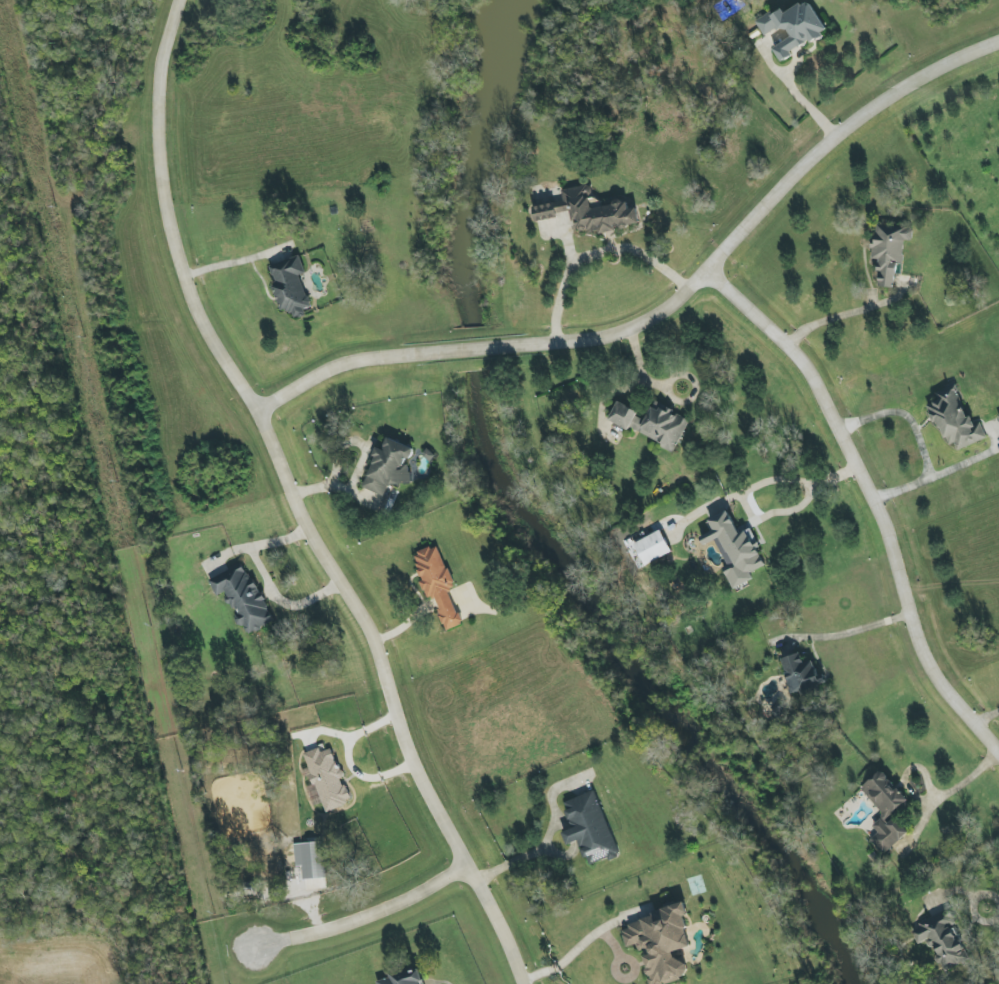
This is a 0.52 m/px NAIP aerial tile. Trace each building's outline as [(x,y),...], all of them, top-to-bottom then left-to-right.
[(772,49),(780,61),(827,32),(807,1),(784,15),(781,10),(771,16),(768,13),(753,22),(763,37),(783,25),(791,38),(772,49)] [(576,235),(639,225),(636,207),(628,208),(627,201),(591,207),(587,185),(560,189),(562,202),(558,203),(560,213),(572,210),(576,235)] [(557,217),(554,202),(532,206),(535,222),(557,217)] [(894,288),(896,262),(902,263),(904,240),(911,240),(912,227),(874,224),(871,259),(877,259),(874,286),(894,288)] [(268,266),(275,285),(273,286),(285,320),(304,313),(303,309),(309,306),(299,275),(305,274),(298,255),(268,266)] [(949,453),(984,439),(974,414),(967,417),(954,385),(934,393),(937,401),(930,403),(949,453)] [(687,420),(671,413),(672,410),(652,401),(644,420),(635,416),(637,410),(616,401),(608,421),(674,450),(687,420)] [(360,488),(382,497),(389,480),(404,487),(412,467),(405,465),(412,448),(387,437),(382,449),(377,447),(360,488)] [(714,540),(726,566),(721,568),(731,589),(751,579),(748,573),(764,566),(755,548),(758,546),(749,528),(738,533),(727,511),(708,520),(713,530),(700,537),(704,545),(714,540)] [(632,544),(644,566),(671,552),(659,530),(632,544)] [(433,598),(443,630),(460,625),(449,590),(452,589),(438,545),(412,554),(426,600),(433,598)] [(207,580),(216,597),(224,593),(235,615),(234,615),(244,636),(272,622),(243,562),(207,580)] [(791,694),(803,691),(803,689),(820,685),(814,660),(803,663),(801,653),(782,658),(791,694)] [(329,749),(319,753),(318,748),(303,754),(323,812),(348,803),(329,749)] [(860,789),(883,815),(871,826),(877,833),(870,839),(883,854),(908,832),(894,816),(909,802),(881,770),(860,789)] [(567,845),(577,841),(584,858),(586,857),(589,865),(607,857),(608,861),(616,857),(615,855),(618,853),(592,790),(563,802),(567,810),(565,811),(571,829),(562,833),(567,845)] [(688,976),(683,962),(677,964),(673,953),(691,947),(682,918),(688,916),(685,905),(619,926),(626,948),(637,944),(650,983),(665,983),(688,976)] [(955,924),(949,909),(916,923),(927,949),(933,947),(944,972),(968,961),(953,925),(955,924)] [(417,971),(376,980),(377,983),(420,983),(417,971)]
